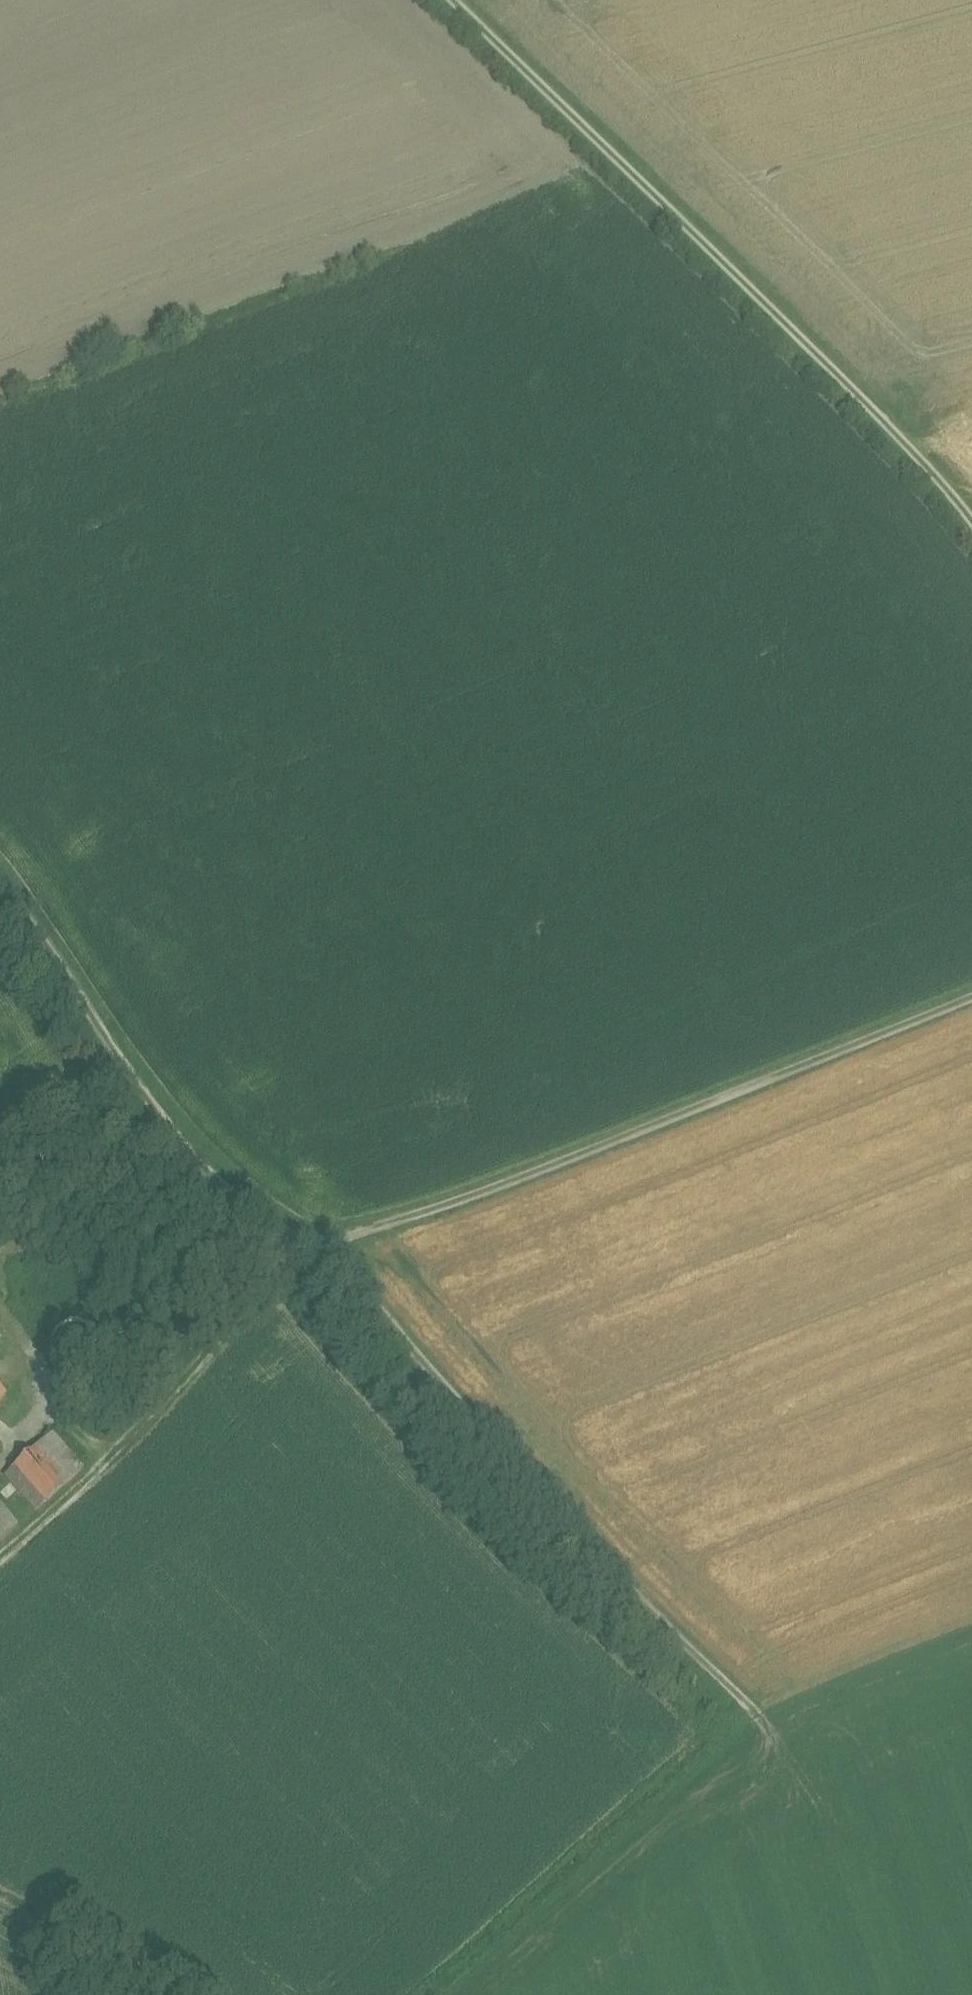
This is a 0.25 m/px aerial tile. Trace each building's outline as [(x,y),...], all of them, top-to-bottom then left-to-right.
[(11,1404),(0,1392),(0,1414),(11,1404)] [(52,1435),(1,1479),(34,1516),(85,1472),(52,1435)] [(19,1530),(0,1509),(0,1547),(19,1530)]
